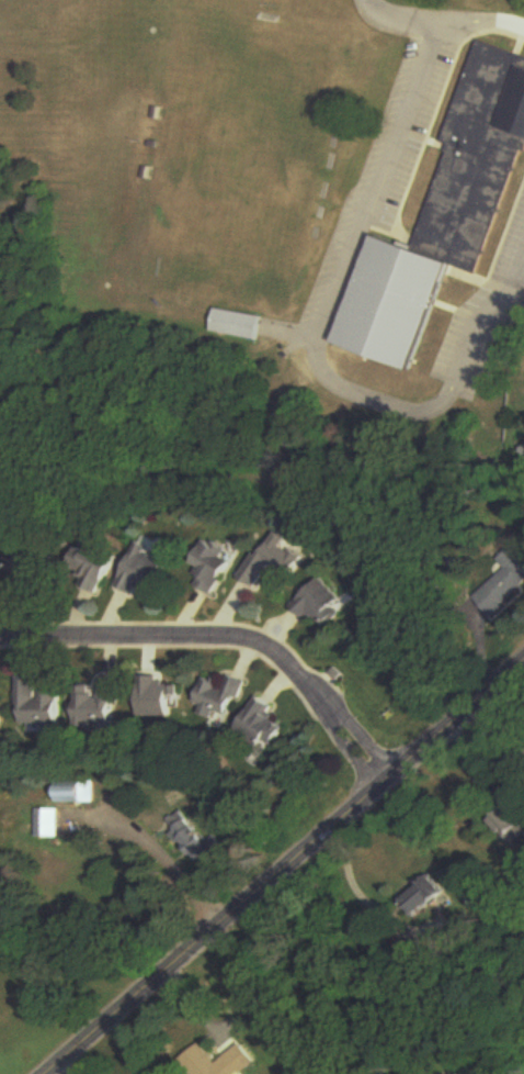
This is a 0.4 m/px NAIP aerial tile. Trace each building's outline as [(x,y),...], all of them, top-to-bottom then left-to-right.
[(419,372),(450,267),(486,278),(523,149),(523,56),(477,42),(446,145),(448,145),(417,249),(374,236),(341,348),(419,372)] [(263,317),(218,311),(215,334),(260,341),(263,317)] [(243,581),(259,590),(261,585),(283,598),(308,554),(271,533),(243,581)] [(188,582),(214,595),(234,553),(209,540),(188,582)] [(117,561),(86,544),(68,578),(99,595),(117,561)] [(53,568),(24,546),(6,570),(35,592),(53,568)] [(523,589),(523,566),(508,549),(496,560),(505,569),(474,598),(493,618),(523,589)] [(165,572),(137,555),(118,588),(133,597),(137,589),(150,597),(165,572)] [(313,616),(326,629),(348,608),(321,580),(292,608),(306,622),(313,616)] [(21,727),(63,727),(63,691),(41,691),(41,677),(22,677),(21,727)] [(119,678),(101,678),(100,696),(79,696),(78,728),(118,729),(119,678)] [(234,679),(229,690),(206,680),(194,710),(228,724),(245,684),(234,679)] [(173,718),(173,681),(142,680),(141,717),(173,718)] [(275,720),(279,712),(259,698),(237,730),(270,753),(287,728),(275,720)] [(99,784),(63,784),(63,804),(99,804),(99,784)] [(521,845),(523,841),(523,816),(511,805),(495,823),(521,845)] [(38,829),(59,829),(59,811),(38,811),(38,829)] [(218,849),(185,816),(174,827),(178,831),(173,836),(202,865),(218,849)] [(452,891),(436,875),(409,902),(425,918),(452,891)] [(259,1062),(244,1045),(221,1065),(203,1044),(189,1057),(204,1073),(246,1073),(259,1062)]
